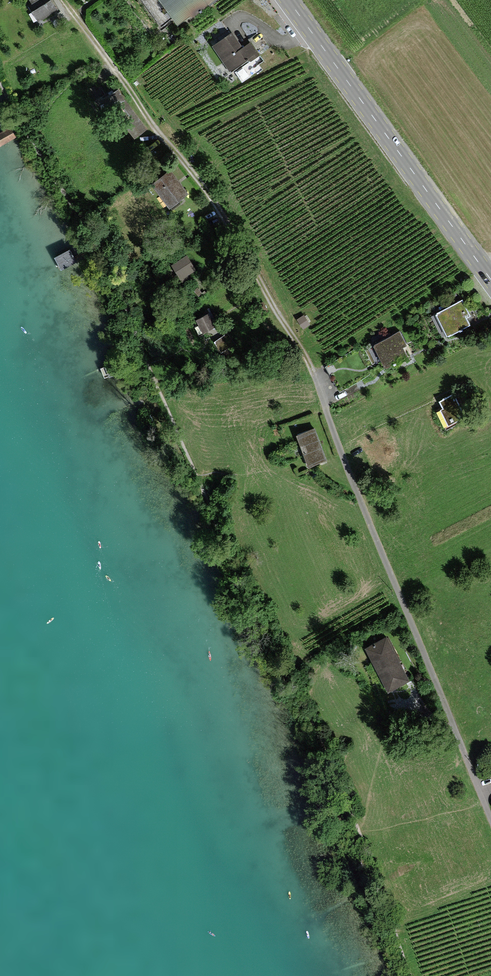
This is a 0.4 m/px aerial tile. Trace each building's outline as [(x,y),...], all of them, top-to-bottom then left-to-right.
[(50,0),(30,0),(25,3),(39,23),(57,11),(50,0)] [(160,30),(171,22),(177,30),(218,0),(138,0),(160,30)] [(243,48),(232,33),(213,47),(231,73),(248,60),(250,62),(260,55),(251,43),(243,48)] [(0,135),(0,146),(16,137),(11,129),(0,135)] [(179,181),(171,170),(152,184),(169,209),(189,194),(179,181)] [(54,257),(60,270),(77,262),(71,249),(54,257)] [(196,270),(187,256),(172,266),(181,280),(196,270)] [(468,313),(462,300),(435,315),(447,338),(470,326),(465,318),(470,316),(468,313)] [(209,314),(196,320),(202,334),(216,328),(211,318),(209,314)] [(304,315),(297,320),(303,330),(310,325),(304,315)] [(407,346),(400,332),(373,346),(386,370),(403,361),(409,358),(403,348),(407,346)] [(228,334),(214,343),(221,354),(236,344),(228,334)] [(116,361),(105,366),(109,377),(121,373),(116,361)] [(465,417),(453,395),(439,402),(441,407),(443,409),(440,411),(448,426),(465,417)] [(314,428),(295,435),(307,468),(323,463),(327,461),(314,428)] [(387,637),(365,649),(387,693),(403,684),(410,681),(387,637)]
